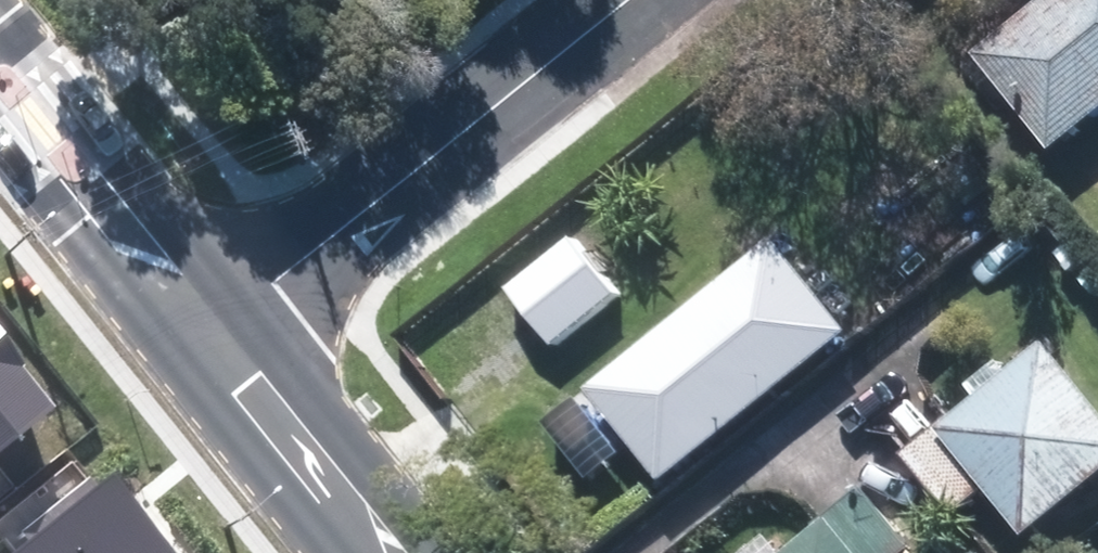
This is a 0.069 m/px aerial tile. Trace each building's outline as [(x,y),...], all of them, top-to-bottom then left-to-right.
[(1059,153),(1097,122),(1097,0),(1058,0),(985,60),(1059,153)] [(566,234),(502,286),(548,342),(612,291),(566,234)] [(592,392),(667,483),(851,335),(777,242),(592,392)] [(0,338),(0,447),(54,402),(0,338)] [(988,397),(914,456),(959,513),(994,485),(1035,536),(1097,485),(1097,397),(1056,345),(1017,375),(1009,365),(981,387),(988,397)] [(115,474),(19,552),(176,552),(179,551),(115,474)] [(919,546),(873,491),(797,552),(911,552),(919,546)]
